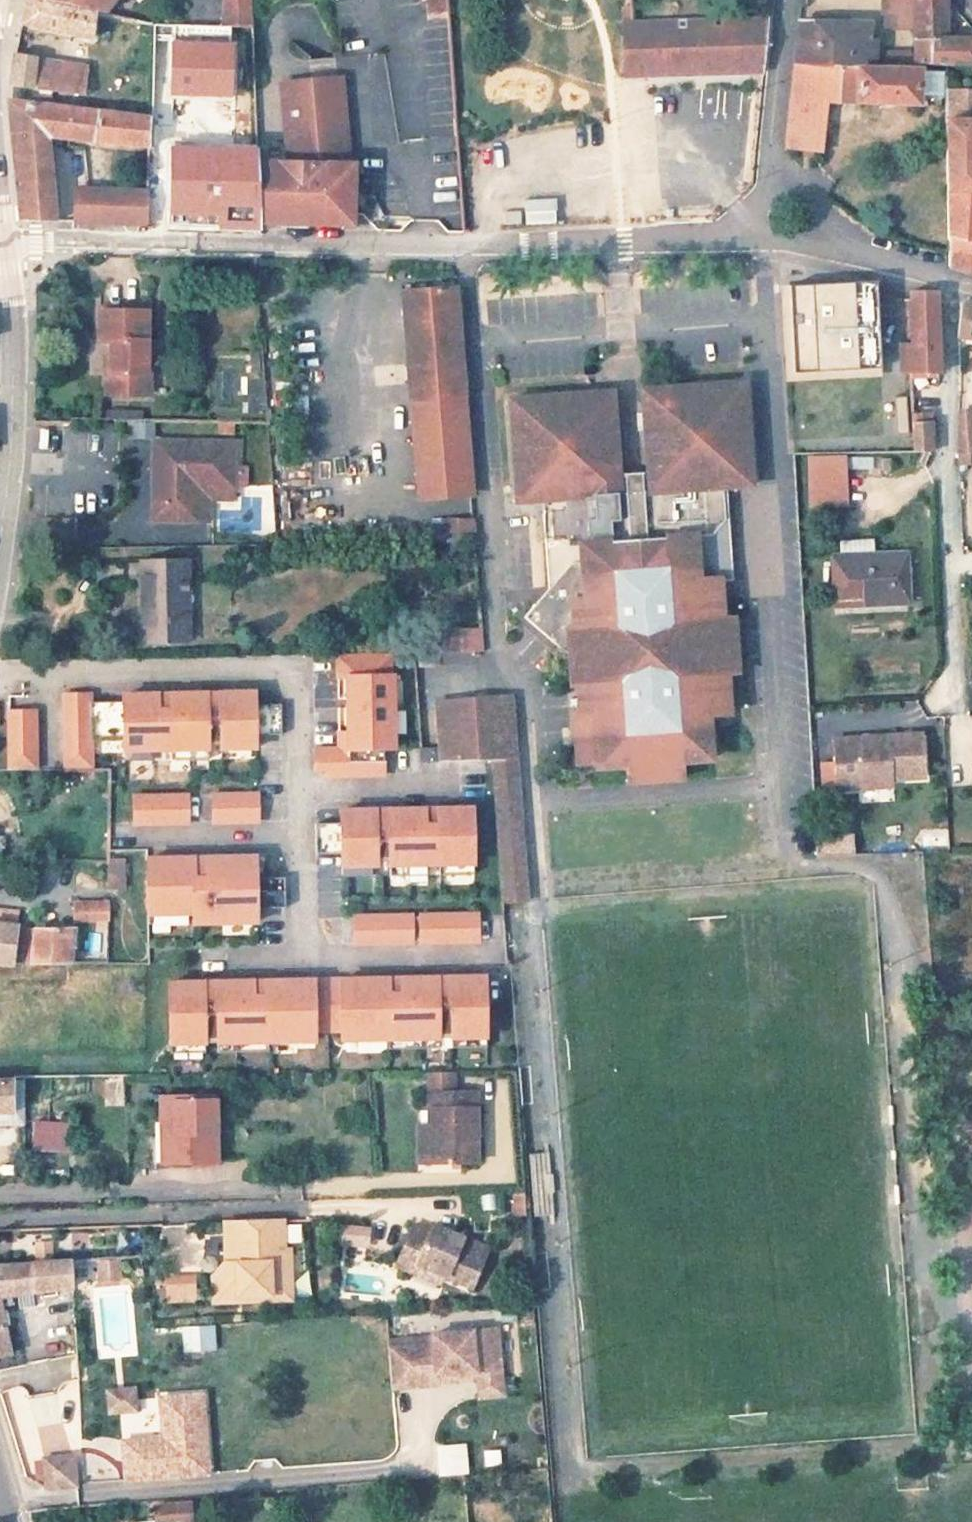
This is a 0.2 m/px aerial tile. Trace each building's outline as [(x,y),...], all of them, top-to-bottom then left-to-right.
[(93,12),(42,0),(29,0),(22,25),(90,40),(93,12)] [(93,12),(104,15),(114,0),(42,0),(93,12)] [(225,28),(252,28),(250,0),(223,0),(225,28)] [(914,25),(914,0),(883,0),(882,25),(914,25)] [(945,39),(944,0),(914,0),(914,25),(915,42),(914,57),(914,64),(951,65),(971,65),(971,39),(945,39)] [(631,7),(623,8),(624,20),(632,20),(631,7)] [(625,78),(765,72),(770,16),(632,20),(624,20),(625,78)] [(898,69),(875,68),(875,41),(868,40),(869,22),(797,21),(793,63),(785,147),(795,149),(820,150),(826,101),(919,105),(919,93),(919,71),(920,70),(914,70),(898,69)] [(252,28),(230,28),(232,55),(254,54),(252,28)] [(11,86),(60,92),(62,62),(15,54),(12,69),(11,86)] [(914,57),(899,56),(898,69),(914,70),(914,64),(914,57)] [(62,62),(60,92),(85,95),(88,66),(62,62)] [(942,72),(919,71),(919,93),(942,94),(942,72)] [(289,165),(258,164),(260,217),(260,223),(280,224),(280,216),(304,217),(304,224),(340,225),(350,225),(350,215),(351,165),(347,165),(343,79),(283,84),(289,165)] [(173,85),(171,128),(201,128),(234,129),(235,86),(173,85)] [(104,89),(101,106),(136,110),(137,102),(130,101),(131,92),(104,89)] [(946,90),(946,121),(948,192),(971,191),(971,90),(946,90)] [(10,100),(12,140),(47,137),(150,147),(150,118),(10,100)] [(201,140),(201,128),(171,128),(171,138),(201,140)] [(47,137),(12,140),(14,157),(17,181),(52,179),(47,137)] [(56,221),(52,179),(17,181),(21,221),(56,221)] [(948,192),(949,256),(949,267),(971,273),(971,191),(948,192)] [(104,196),(103,223),(148,224),(149,192),(104,193),(104,196)] [(103,223),(104,196),(74,195),(71,222),(103,223)] [(208,226),(232,227),(233,216),(234,208),(210,207),(208,226)] [(260,217),(233,216),(232,227),(260,227),(260,223),(260,217)] [(265,270),(255,270),(256,282),(266,281),(265,270)] [(876,283),(789,289),(795,376),(882,370),(876,283)] [(463,396),(455,289),(402,293),(410,400),(463,396)] [(910,293),(913,346),(940,346),(938,297),(938,293),(910,293)] [(971,341),(971,303),(962,301),(957,339),(971,341)] [(111,342),(110,361),(110,370),(105,370),(104,395),(139,396),(139,374),(145,374),(146,312),(98,312),(98,342),(111,342)] [(262,371),(260,345),(248,345),(251,372),(262,371)] [(941,373),(940,346),(913,346),(900,346),(902,374),(909,374),(925,372),(941,373)] [(926,398),(925,372),(909,374),(910,398),(926,398)] [(150,374),(145,374),(139,374),(139,396),(149,395),(150,374)] [(630,767),(688,763),(716,761),(712,707),(735,705),(732,666),(744,665),(740,611),(728,611),(724,570),(716,570),(712,528),(720,528),(726,520),(723,488),(752,486),(744,383),(642,390),(651,492),(646,493),(628,495),(621,495),(614,402),(524,409),(530,492),(547,491),(548,501),(569,500),(570,511),(548,513),(554,588),(529,618),(575,660),(577,688),(584,688),(586,716),(587,717),(599,716),(604,764),(604,769),(630,767)] [(513,411),(524,409),(614,402),(613,393),(512,400),(513,411)] [(894,433),(905,432),(904,395),(893,395),(894,433)] [(463,396),(410,400),(418,497),(470,493),(463,396)] [(524,409),(513,411),(520,503),(548,501),(547,491),(530,492),(524,409)] [(117,419),(141,419),(141,411),(106,410),(105,419),(117,419)] [(960,452),(971,451),(971,414),(960,414),(960,452)] [(934,432),(934,422),(912,423),(913,453),(935,452),(934,432)] [(151,439),(151,516),(188,517),(188,500),(196,500),(196,483),(229,482),(229,437),(151,439)] [(809,473),(833,472),(845,471),(844,458),(808,458),(809,473)] [(835,510),(833,472),(809,473),(811,511),(835,510)] [(628,495),(646,493),(644,473),(626,475),(628,495)] [(230,494),(229,482),(196,483),(196,500),(188,500),(188,517),(207,516),(207,494),(230,494)] [(548,501),(548,513),(570,511),(569,500),(548,501)] [(474,540),(472,519),(445,519),(445,523),(446,540),(474,540)] [(445,523),(434,523),(435,541),(446,540),(445,523)] [(840,555),(874,554),(873,541),(839,542),(840,555)] [(874,554),(840,555),(834,555),(835,605),(910,602),(907,553),(874,554)] [(140,641),(187,640),(185,562),(140,563),(140,641)] [(479,654),(482,629),(444,624),(441,649),(479,654)] [(389,653),(337,653),(338,677),(347,677),(347,733),(348,750),(383,750),(395,749),(392,674),(389,674),(389,653)] [(431,655),(417,655),(418,666),(432,665),(431,655)] [(221,724),(208,724),(208,746),(220,745),(220,748),(256,747),(255,735),(255,705),(255,692),(220,693),(221,724)] [(121,695),(121,702),(122,743),(122,750),(208,748),(208,746),(208,724),(207,693),(171,694),(172,725),(158,726),(158,694),(121,695)] [(89,695),(63,695),(65,769),(90,768),(90,744),(89,703),(89,695)] [(491,760),(486,702),(486,698),(437,702),(441,748),(421,749),(422,761),(491,760)] [(518,823),(510,700),(486,702),(491,760),(495,825),(518,823)] [(121,702),(89,703),(90,744),(122,743),(121,702)] [(255,705),(255,735),(282,735),(281,704),(255,705)] [(35,711),(7,711),(9,770),(36,770),(35,711)] [(587,717),(586,716),(580,716),(584,766),(604,764),(599,716),(587,717)] [(923,731),(834,734),(836,784),(880,783),(880,776),(902,775),(924,774),(923,731)] [(348,750),(347,733),(338,733),(338,748),(317,749),(315,771),(328,770),(327,776),(384,775),(383,750),(348,750)] [(149,765),(150,753),(127,752),(127,765),(149,765)] [(690,780),(688,763),(630,767),(631,784),(690,780)] [(254,795),(214,795),(214,823),(254,823),(254,795)] [(188,796),(134,797),(134,825),(188,824),(188,796)] [(341,811),(341,824),(341,855),(341,869),(378,869),(378,862),(388,862),(388,868),(474,866),(473,808),(437,809),(437,827),(427,828),(426,809),(387,811),(387,841),(376,841),(377,811),(341,811)] [(341,824),(315,824),(315,855),(341,855),(341,824)] [(944,830),(921,832),(923,845),(945,843),(944,830)] [(194,858),(148,859),(149,914),(194,914),(195,923),(257,924),(257,909),(286,909),(285,879),(256,880),(257,856),(206,857),(207,877),(194,878),(194,858)] [(108,860),(108,888),(124,888),(124,860),(108,860)] [(108,920),(108,902),(74,904),(74,921),(108,920)] [(16,927),(18,913),(0,912),(0,925),(16,927)] [(479,915),(355,917),(355,945),(480,943),(479,915)] [(11,965),(16,927),(0,925),(0,965),(11,966),(11,965)] [(16,927),(11,965),(68,965),(72,929),(33,930),(16,927)] [(392,979),(342,980),(341,1043),(487,1041),(487,978),(449,978),(449,993),(440,993),(439,977),(402,979),(402,1012),(392,1012),(392,979)] [(204,983),(168,984),(169,1045),(315,1044),(314,981),(266,981),(266,1013),(254,1013),(254,981),(217,982),(217,999),(204,999),(204,983)] [(200,1070),(200,1047),(183,1047),(183,1070),(200,1070)] [(13,1112),(24,1112),(24,1077),(12,1078),(0,1078),(0,1081),(12,1081),(13,1112)] [(13,1112),(12,1081),(0,1081),(0,1112),(13,1112)] [(416,1126),(416,1158),(464,1158),(464,1090),(416,1091),(416,1126)] [(159,1098),(160,1134),(173,1134),(174,1165),(215,1163),(213,1097),(159,1098)] [(0,1112),(0,1125),(8,1124),(8,1112),(0,1112)] [(29,1121),(29,1151),(67,1151),(67,1121),(29,1121)] [(398,1157),(416,1158),(416,1126),(398,1126),(398,1157)] [(155,1165),(174,1165),(173,1134),(160,1134),(154,1135),(155,1165)] [(214,1300),(241,1299),(241,1293),(273,1293),(272,1280),(292,1279),(291,1248),(284,1248),(284,1220),(225,1222),(225,1248),(239,1248),(239,1271),(230,1273),(213,1288),(214,1300)] [(331,1224),(331,1246),(366,1247),(366,1225),(331,1224)] [(415,1225),(395,1267),(410,1274),(414,1267),(467,1293),(487,1249),(432,1224),(428,1231),(415,1225)] [(213,1277),(213,1288),(230,1273),(239,1271),(239,1248),(225,1248),(213,1277)] [(96,1261),(100,1279),(113,1277),(109,1258),(96,1261)] [(94,1260),(70,1261),(71,1289),(95,1285),(94,1260)] [(70,1261),(0,1267),(0,1296),(71,1289),(70,1261)] [(436,1278),(414,1267),(410,1274),(432,1285),(436,1278)] [(193,1297),(191,1273),(160,1275),(162,1298),(193,1297)] [(241,1293),(241,1299),(292,1299),(292,1279),(272,1280),(273,1293),(241,1293)] [(9,1354),(1,1312),(0,1309),(0,1356),(9,1354)] [(176,1352),(213,1352),(213,1323),(176,1323),(176,1352)] [(432,1343),(404,1346),(406,1385),(435,1383),(434,1373),(499,1369),(497,1330),(432,1333),(432,1343)] [(404,1346),(388,1346),(390,1386),(406,1385),(404,1346)] [(499,1369),(474,1371),(476,1398),(501,1396),(499,1369)] [(132,1394),(106,1396),(108,1417),(134,1414),(132,1394)] [(161,1442),(126,1445),(130,1484),(207,1477),(200,1398),(158,1402),(161,1442)] [(432,1443),(434,1475),(465,1473),(464,1442),(432,1443)] [(126,1445),(121,1445),(124,1484),(130,1484),(126,1445)] [(72,1461),(45,1464),(47,1491),(75,1488),(72,1461)] [(154,1506),(155,1520),(131,1521),(190,1521),(191,1521),(189,1503),(154,1506)]
